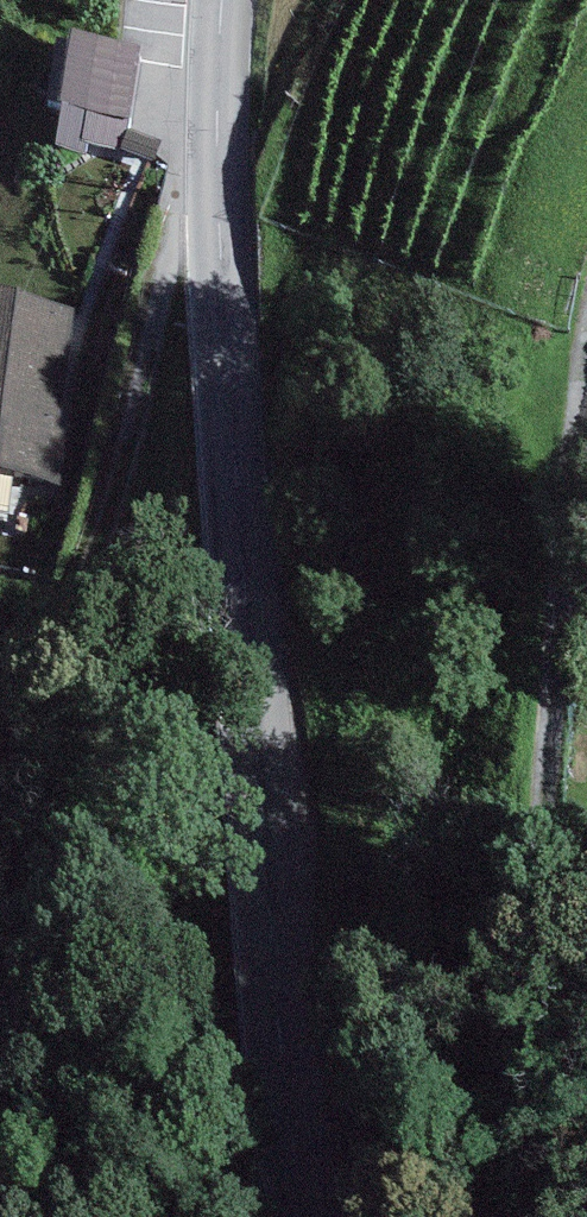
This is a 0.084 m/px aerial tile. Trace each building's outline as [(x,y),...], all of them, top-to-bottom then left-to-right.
[(141,46),(72,29),(54,145),(88,152),(88,143),(125,149),(141,46)] [(0,291),(0,468),(65,482),(91,312),(0,291)]
